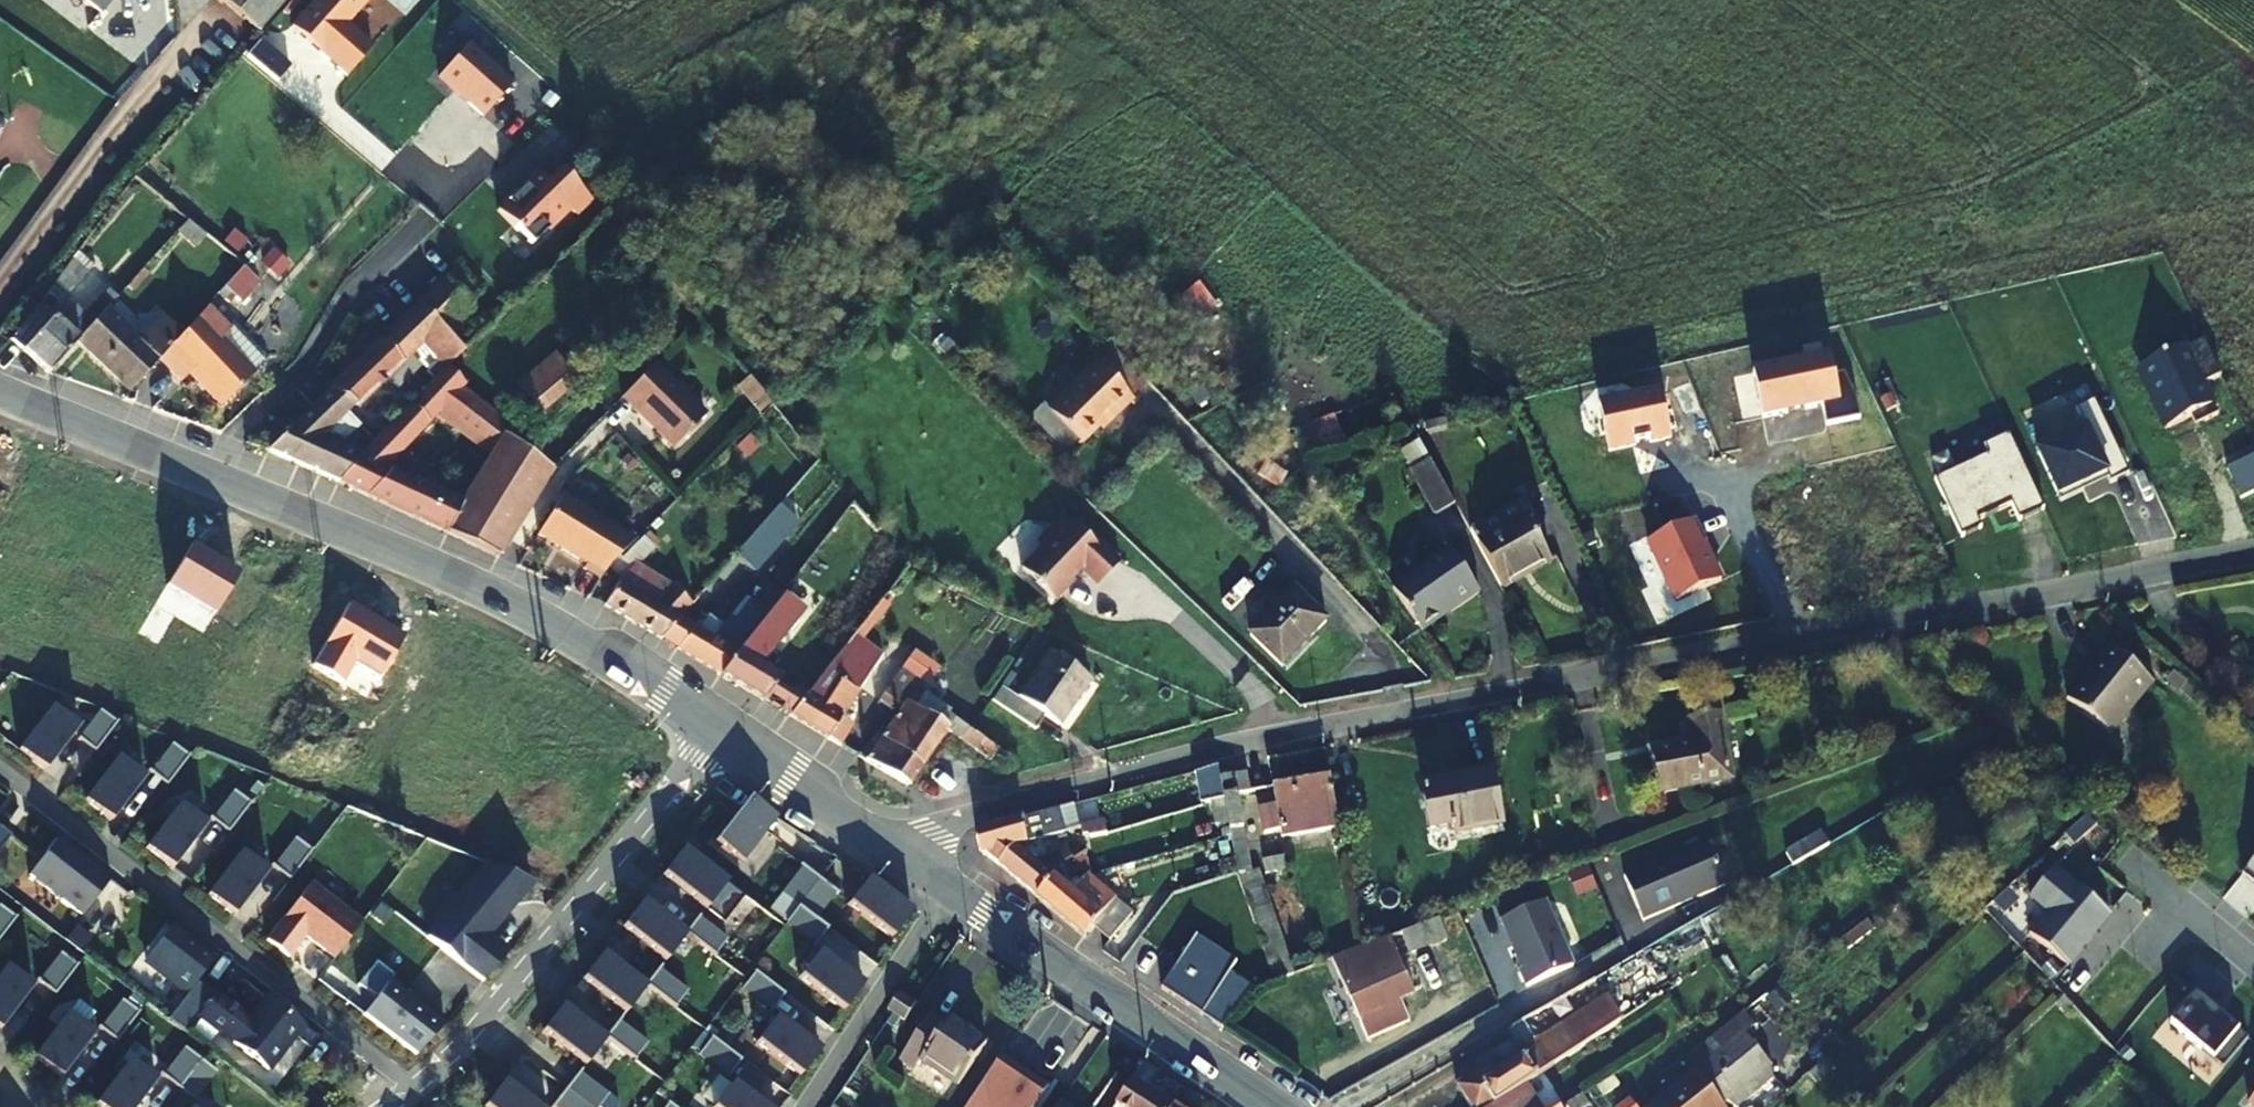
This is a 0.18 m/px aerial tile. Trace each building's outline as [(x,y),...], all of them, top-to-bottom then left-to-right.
[(97,11),(106,0),(83,0),(97,11)] [(259,35),(289,0),(220,0),(259,35)] [(369,0),(317,0),(292,29),(346,76),(371,47),(347,26),(369,0)] [(510,82),(468,46),(438,80),(480,116),(510,82)] [(594,198),(559,161),(542,177),(534,169),(493,208),(530,246),(572,206),(579,213),(594,198)] [(86,275),(72,260),(46,293),(60,304),(79,282),(86,275)] [(247,293),(263,277),(245,263),(231,279),(247,293)] [(446,281),(467,303),(480,292),(458,269),(446,281)] [(465,305),(467,303),(446,281),(442,277),(416,303),(440,329),(465,305)] [(76,341),(106,307),(97,298),(74,323),(59,309),(22,349),(48,373),(76,341)] [(190,371),(225,402),(270,351),(232,318),(229,321),(209,303),(182,333),(158,360),(181,381),(190,371)] [(332,387),(359,399),(361,400),(373,388),(383,397),(417,364),(409,356),(431,337),(440,329),(416,303),(387,332),(332,387)] [(474,314),(465,305),(440,329),(431,337),(453,360),(462,351),(449,338),(474,314)] [(158,360),(182,333),(161,313),(139,337),(106,307),(76,341),(131,391),(158,360)] [(2160,353),(2162,358),(2140,368),(2155,399),(2153,400),(2167,429),(2190,418),(2193,424),(2203,419),(2204,422),(2217,416),(2203,385),(2220,377),(2204,342),(2186,350),(2183,342),(2160,353)] [(515,383),(541,413),(578,381),(552,351),(515,383)] [(1830,359),(1753,375),(1762,419),(1786,414),(1786,412),(1804,408),(1805,411),(1822,407),(1839,404),(1834,378),(1830,359)] [(1106,419),(1129,397),(1092,360),(1044,407),(1077,441),(1103,416),(1106,419)] [(703,415),(651,366),(620,398),(672,449),(703,415)] [(336,480),(495,556),(551,469),(506,436),(511,428),(440,373),(378,437),(360,456),(336,480)] [(1844,376),(1834,378),(1839,404),(1822,407),(1826,427),(1860,421),(1856,403),(1844,376)] [(359,399),(332,387),(269,450),(336,480),(360,456),(336,444),(337,438),(326,433),(348,410),(359,399)] [(1649,444),(1670,439),(1660,391),(1599,404),(1608,452),(1635,447),(1634,444),(1649,441),(1649,444)] [(2081,487),(2106,475),(2108,480),(2110,484),(2129,476),(2094,402),(2076,410),(2085,431),(2060,443),(2058,439),(2035,450),(2060,503),(2083,492),(2081,487)] [(1988,456),(1935,480),(1962,538),(1981,529),(1978,521),(2011,505),(2019,522),(2044,510),(2009,435),(1984,447),(1988,456)] [(1447,452),(1428,462),(1452,506),(1472,496),(1447,452)] [(2226,470),(2240,500),(2253,494),(2253,457),(2226,470)] [(2083,492),(2108,480),(2106,475),(2081,487),(2083,492)] [(562,494),(537,533),(584,564),(581,568),(597,578),(634,541),(562,494)] [(869,617),(908,568),(850,503),(824,531),(802,563),(869,617)] [(793,522),(776,506),(733,555),(752,571),(793,522)] [(1474,544),(1522,517),(1517,507),(1468,535),(1474,544)] [(1522,517),(1474,544),(1499,591),(1548,564),(1522,517)] [(1676,603),(1721,582),(1700,539),(1704,538),(1695,521),(1648,543),(1676,603)] [(1050,558),(1031,579),(1045,592),(1044,592),(1048,596),(1049,596),(1063,609),(1081,590),(1079,588),(1089,577),(1106,593),(1127,572),(1104,549),(1100,552),(1073,525),(1045,553),(1050,558)] [(214,614),(236,577),(208,560),(210,556),(191,544),(166,586),(214,614)] [(646,556),(636,546),(616,566),(627,577),(646,556)] [(1397,601),(1418,630),(1447,610),(1449,613),(1477,593),(1455,561),(1397,601)] [(816,667),(822,672),(836,654),(844,644),(846,646),(855,635),(869,617),(802,563),(779,595),(720,673),(789,715),(811,682),(802,676),(793,686),(771,672),(780,659),(775,654),(805,615),(835,639),(821,659),(821,660),(816,667)] [(720,673),(779,595),(760,579),(722,627),(707,615),(697,630),(677,618),(659,638),(720,673)] [(606,606),(659,638),(677,618),(690,603),(677,592),(681,587),(675,582),(656,605),(618,582),(604,604),(606,606)] [(1322,620),(1289,589),(1245,635),(1280,669),(1303,645),(1300,642),(1322,620)] [(403,638),(349,606),(313,666),(341,682),(352,664),(378,680),(403,638)] [(836,654),(822,672),(816,680),(814,679),(811,682),(789,715),(824,736),(883,655),(855,635),(846,646),(844,644),(836,654)] [(2082,684),(2068,702),(2109,735),(2125,715),(2131,709),(2152,683),(2109,648),(2089,672),(2093,676),(2084,686),(2082,684)] [(1095,686),(1055,655),(1019,699),(1013,694),(1003,706),(1035,731),(1045,719),(1060,729),(1095,686)] [(880,702),(901,672),(887,661),(865,692),(880,702)] [(901,672),(880,702),(894,713),(916,682),(901,672)] [(921,713),(912,707),(904,701),(891,721),(931,747),(942,730),(944,726),(923,711),(921,713)] [(20,752),(47,772),(80,728),(53,708),(20,752)] [(79,741),(96,754),(119,723),(117,724),(101,712),(79,741)] [(1731,777),(1719,715),(1693,720),(1696,744),(1654,754),(1661,792),(1731,777)] [(942,730),(959,740),(967,729),(962,726),(950,718),(944,726),(942,730)] [(891,721),(878,740),(881,742),(918,765),(931,747),(891,721)] [(959,740),(974,751),(983,739),(967,729),(959,740)] [(983,739),(974,751),(988,761),(991,757),(997,748),(983,739)] [(878,740),(864,760),(905,785),(918,765),(881,742),(878,740)] [(149,773),(168,787),(191,757),(173,745),(151,773),(149,773)] [(1036,769),(1051,765),(1045,749),(1030,753),(1036,769)] [(147,779),(120,759),(86,803),(113,823),(147,779)] [(1199,806),(1221,799),(1217,779),(1215,765),(1193,771),(1199,806)] [(1492,772),(1420,786),(1429,832),(1451,827),(1453,834),(1502,824),(1492,772)] [(1273,982),(1292,974),(1255,871),(1248,872),(1234,795),(1246,792),(1243,774),(1217,779),(1221,799),(1234,873),(1255,930),(1273,982)] [(1337,826),(1329,776),(1270,787),(1273,805),(1259,807),(1263,832),(1277,830),(1279,838),(1337,826)] [(211,820),(230,835),(253,805),(234,792),(213,820),(211,820)] [(735,815),(714,843),(741,863),(774,819),(747,799),(735,815)] [(208,826),(181,806),(147,850),(174,870),(208,826)] [(1067,830),(1060,808),(978,830),(975,838),(978,849),(980,851),(995,864),(1012,846),(1013,847),(1029,843),(1029,841),(1067,830)] [(0,827),(0,853),(13,837),(0,827)] [(1029,841),(1029,843),(1032,852),(1069,842),(1074,858),(1085,851),(1081,840),(1077,827),(1067,830),(1029,841)] [(1787,853),(1794,865),(1831,844),(1824,832),(1787,853)] [(1341,848),(1339,835),(1331,837),(1334,850),(1341,848)] [(273,866),(292,882),(314,852),(296,839),(275,867),(273,866)] [(1726,882),(1707,839),(1624,875),(1643,919),(1726,882)] [(83,919),(112,880),(59,840),(30,877),(83,919)] [(1050,877),(1013,847),(1012,846),(995,864),(1035,896),(1050,877)] [(681,850),(661,876),(704,910),(725,883),(703,866),(681,850)] [(1083,889),(1077,884),(1069,893),(1058,883),(1089,865),(1085,851),(1074,858),(1065,864),(1056,870),(1050,877),(1035,896),(1087,937),(1094,927),(1113,899),(1090,881),(1083,889)] [(270,874),(243,853),(209,897),(236,918),(270,874)] [(1056,870),(1065,864),(1059,857),(1050,864),(1056,870)] [(1259,862),(1262,874),(1286,867),(1284,858),(1259,862)] [(2242,876),(2253,886),(2253,861),(2242,876)] [(801,868),(780,895),(796,908),(819,879),(800,865),(799,866),(801,868)] [(490,866),(428,939),(486,983),(509,954),(487,938),(533,883),(490,866)] [(2028,936),(2066,968),(2108,915),(2053,870),(2028,899),(2046,914),(2028,936)] [(1084,875),(1077,884),(1083,889),(1090,881),(1084,875)] [(911,912),(867,878),(847,905),(891,939),(911,912)] [(837,896),(838,894),(819,879),(796,908),(797,908),(813,921),(813,919),(814,920),(835,894),(837,896)] [(364,924),(312,885),(268,943),(290,959),(307,936),(337,959),(364,924)] [(1113,899),(1094,927),(1109,939),(1131,909),(1115,897),(1113,899)] [(1571,966),(1543,901),(1499,920),(1520,968),(1517,970),(1524,986),(1571,966)] [(642,902),(621,929),(665,962),(685,935),(684,935),(642,902)] [(12,915),(0,906),(0,932),(12,915)] [(797,908),(784,924),(785,924),(812,945),(810,948),(811,949),(827,930),(814,920),(813,919),(813,921),(797,908)] [(697,918),(684,935),(685,935),(713,957),(726,940),(697,918)] [(1437,920),(1400,933),(1409,953),(1444,938),(1437,920)] [(171,983),(188,997),(217,959),(175,926),(147,962),(173,981),(171,983)] [(1388,938),(1409,989),(1421,983),(1409,953),(1400,933),(1388,938)] [(1197,935),(1162,987),(1222,1027),(1253,988),(1230,972),(1237,962),(1197,935)] [(1359,949),(1328,960),(1367,1037),(1407,1018),(1396,995),(1409,989),(1388,938),(1359,949)] [(862,985),(818,951),(797,978),(841,1012),(862,985)] [(601,954),(581,981),(625,1014),(645,988),(644,987),(601,954)] [(38,981),(37,983),(56,997),(79,967),(78,966),(77,967),(62,955),(41,983),(38,981)] [(0,977),(0,1033),(34,989),(7,968),(0,977)] [(657,970),(644,987),(645,988),(673,1009),(686,993),(657,970)] [(754,973),(741,989),(771,1012),(783,995),(754,973)] [(391,983),(365,1017),(418,1057),(448,1027),(391,983)] [(911,1017),(921,1000),(904,990),(894,1006),(911,1017)] [(2168,1024),(2220,1068),(2246,1038),(2193,994),(2168,1024)] [(305,1027),(270,999),(252,1023),(246,1018),(244,1020),(237,1015),(239,1013),(217,996),(199,1019),(270,1073),(305,1027)] [(1563,1025),(1578,1049),(1619,1023),(1603,999),(1563,1025)] [(100,1029),(99,1030),(118,1044),(141,1014),(140,1013),(139,1014),(124,1002),(102,1031),(100,1029)] [(561,1007),(541,1033),(584,1066),(605,1040),(604,1039),(571,1014),(561,1007)] [(902,1059),(909,1064),(939,1016),(932,1011),(902,1059)] [(69,1015),(35,1059),(62,1080),(96,1036),(69,1015)] [(939,1016),(909,1064),(916,1068),(922,1057),(960,1083),(988,1041),(950,1016),(946,1021),(939,1016)] [(819,1051),(775,1017),(755,1044),(799,1078),(819,1051)] [(646,1045),(617,1023),(604,1039),(633,1062),(646,1045)] [(1754,1076),(1726,1044),(1735,1037),(1724,1024),(1684,1058),(1726,1106),(1735,1106),(1761,1085),(1754,1076)] [(1470,1106),(1489,1106),(1544,1072),(1552,1066),(1578,1049),(1563,1025),(1538,1041),(1541,1045),(1507,1068),(1503,1062),(1495,1060),(1456,1086),(1470,1106)] [(1738,1035),(1735,1037),(1726,1044),(1754,1076),(1765,1067),(1738,1035)] [(711,1039),(698,1055),(727,1078),(740,1061),(711,1039)] [(195,1099),(216,1069),(182,1045),(161,1074),(195,1099)] [(968,1106),(1035,1106),(1050,1084),(1029,1070),(1026,1075),(1021,1072),(1024,1066),(1004,1053),(968,1106)] [(97,1106),(98,1106),(139,1106),(158,1084),(130,1063),(97,1106)] [(1564,1103),(1544,1072),(1489,1106),(1557,1106),(1564,1103)] [(1695,1073),(1651,1106),(1722,1106),(1695,1073)] [(578,1074),(565,1090),(586,1106),(599,1106),(607,1096),(578,1074)] [(485,1106),(536,1106),(503,1082),(485,1106)] [(732,1083),(713,1106),(763,1106),(732,1083)] [(1130,1083),(1116,1105),(1119,1106),(1168,1106),(1130,1083)] [(552,1106),(586,1106),(565,1090),(552,1106)] [(2246,1104),(2250,1106),(2253,1106),(2253,1094),(2246,1104)]
